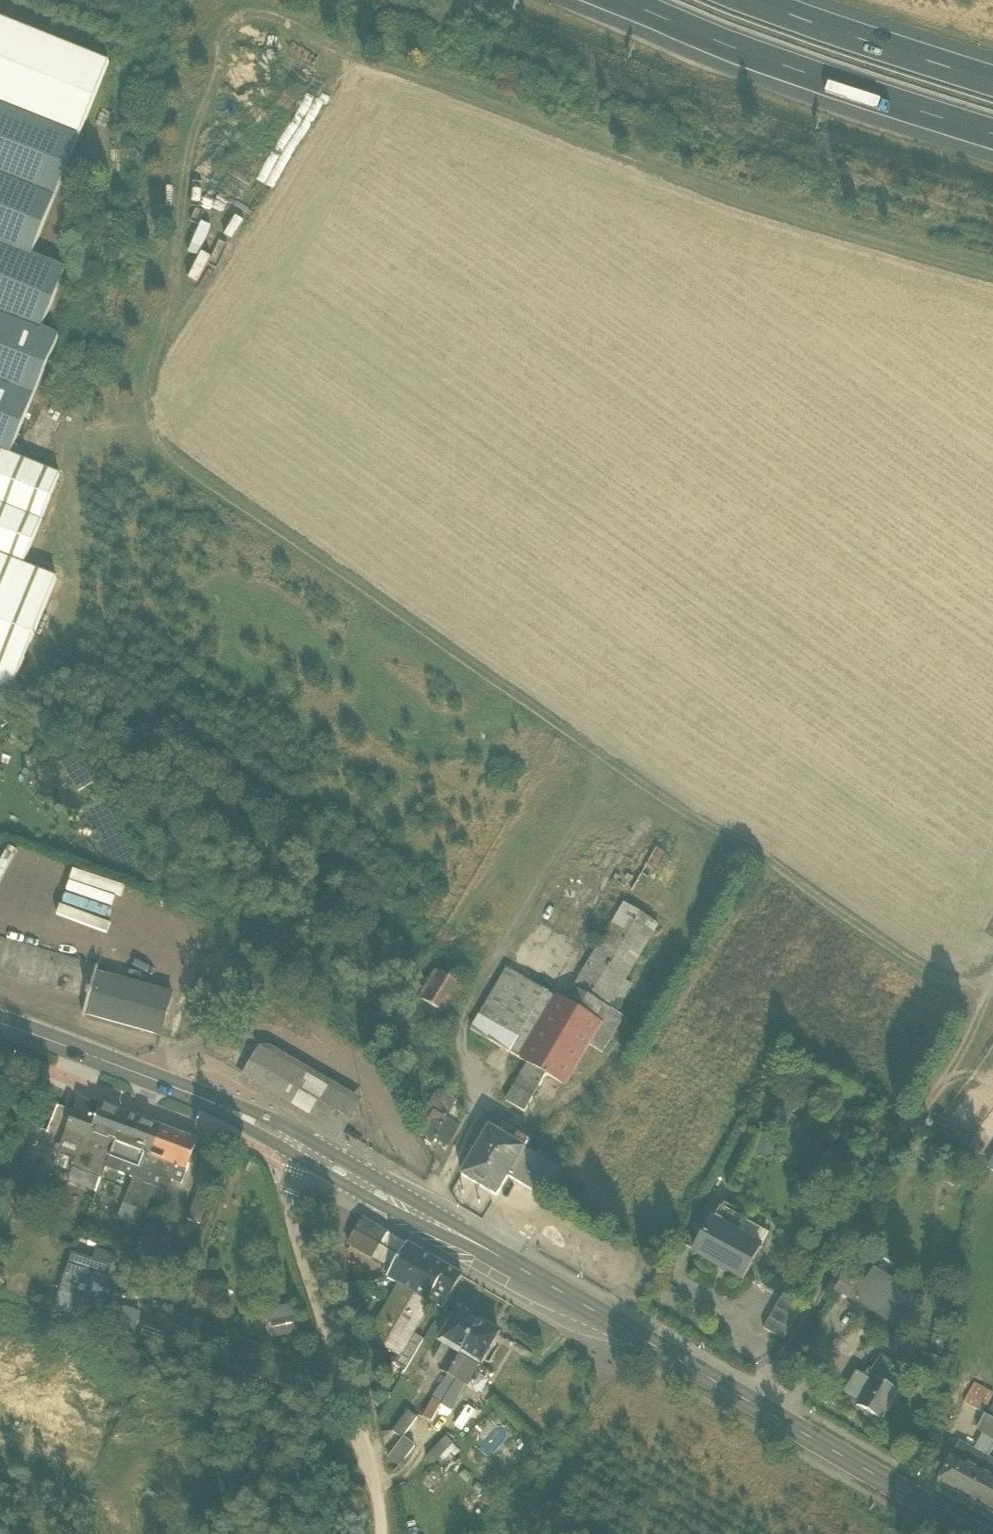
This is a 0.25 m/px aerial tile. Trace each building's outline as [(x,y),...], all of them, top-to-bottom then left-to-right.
[(14,448),(59,334),(42,328),(66,268),(32,255),(110,62),(0,18),(0,442),(14,448)] [(39,529),(61,475),(11,455),(14,448),(0,442),(0,514),(39,529)] [(0,514),(0,555),(25,565),(39,529),(0,514)] [(25,565),(0,555),(0,689),(12,694),(58,579),(25,565)] [(79,790),(95,780),(78,752),(62,762),(79,790)] [(624,904),(564,1003),(599,1024),(587,1044),(602,1054),(624,1017),(616,1012),(640,971),(633,967),(658,924),(624,904)] [(96,973),(100,957),(2,930),(0,936),(0,993),(85,1012),(96,973)] [(472,1030),(528,1064),(564,1003),(508,969),(472,1030)] [(96,973),(85,1012),(162,1035),(173,995),(142,985),(142,974),(131,971),(125,980),(96,973)] [(421,1000),(445,1015),(462,986),(438,972),(421,1000)] [(599,1024),(564,1003),(528,1064),(547,1075),(563,1084),(587,1044),(599,1024)] [(260,1050),(245,1075),(342,1132),(357,1106),(260,1050)] [(506,1101),(525,1113),(547,1075),(528,1064),(506,1101)] [(439,1090),(429,1107),(435,1111),(447,1118),(457,1102),(439,1090)] [(66,1131),(66,1134),(66,1137),(68,1140),(70,1142),(72,1143),(84,1148),(78,1162),(76,1161),(73,1168),(102,1179),(106,1170),(110,1157),(113,1149),(115,1145),(116,1143),(117,1139),(112,1138),(121,1111),(101,1103),(80,1096),(74,1110),(74,1111),(66,1131)] [(416,1129),(423,1133),(435,1111),(429,1107),(416,1129)] [(110,1157),(106,1170),(134,1181),(125,1203),(146,1211),(155,1187),(155,1186),(143,1182),(152,1158),(152,1156),(158,1142),(153,1140),(159,1125),(121,1111),(112,1138),(117,1139),(116,1143),(115,1145),(113,1149),(110,1157)] [(434,1141),(435,1139),(447,1118),(435,1111),(423,1133),(422,1134),(434,1141)] [(460,1126),(447,1118),(435,1139),(448,1146),(460,1126)] [(495,1120),(490,1128),(525,1149),(530,1141),(495,1120)] [(776,1123),(754,1123),(754,1154),(776,1154),(776,1123)] [(152,1158),(143,1182),(155,1186),(155,1187),(165,1191),(169,1179),(173,1181),(178,1168),(187,1171),(188,1170),(199,1141),(159,1125),(153,1140),(158,1142),(152,1156),(152,1158)] [(508,1177),(525,1149),(490,1128),(462,1176),(497,1197),(508,1177)] [(31,1146),(22,1143),(22,1142),(14,1162),(15,1162),(24,1165),(31,1146)] [(537,1156),(525,1149),(508,1177),(546,1199),(565,1166),(540,1151),(537,1156)] [(155,1187),(146,1211),(144,1215),(154,1219),(165,1191),(155,1187)] [(189,1219),(200,1223),(209,1199),(197,1195),(189,1219)] [(696,1252),(745,1281),(764,1248),(762,1247),(738,1233),(744,1223),(723,1211),(716,1222),(712,1220),(702,1237),(704,1238),(696,1252)] [(348,1244),(372,1258),(380,1245),(387,1232),(364,1219),(348,1244)] [(744,1223),(738,1233),(762,1247),(767,1237),(744,1223)] [(380,1245),(400,1256),(407,1244),(387,1232),(380,1245)] [(387,1278),(400,1285),(428,1301),(435,1290),(448,1267),(407,1244),(400,1256),(392,1269),(387,1278)] [(380,1245),(372,1258),(392,1269),(400,1256),(380,1245)] [(113,1266),(117,1254),(98,1248),(94,1260),(113,1266)] [(94,1260),(73,1254),(67,1273),(107,1286),(107,1284),(113,1266),(94,1260)] [(186,1274),(192,1259),(182,1255),(175,1270),(186,1274)] [(448,1267),(435,1290),(450,1298),(463,1276),(448,1267)] [(923,1302),(872,1272),(864,1285),(857,1297),(908,1327),(923,1302)] [(112,1286),(107,1284),(107,1286),(67,1273),(61,1292),(105,1305),(107,1301),(112,1286)] [(853,1304),(857,1297),(864,1285),(845,1273),(834,1293),(853,1304)] [(430,1303),(428,1301),(400,1285),(370,1337),(399,1354),(413,1333),(430,1303)] [(61,1292),(56,1307),(135,1331),(140,1315),(105,1305),(61,1292)] [(857,1297),(853,1304),(904,1333),(908,1327),(857,1297)] [(763,1329),(784,1340),(801,1309),(781,1298),(763,1329)] [(440,1371),(448,1376),(479,1323),(459,1311),(441,1343),(452,1350),(440,1371)] [(296,1332),(292,1315),(275,1318),(279,1336),(296,1332)] [(448,1376),(458,1381),(470,1360),(478,1365),(481,1367),(500,1335),(479,1323),(448,1376)] [(394,1364),(405,1371),(411,1361),(424,1340),(413,1333),(399,1354),(394,1364)] [(466,1386),(478,1365),(470,1360),(458,1381),(466,1386)] [(867,1373),(864,1378),(872,1383),(861,1402),(858,1406),(868,1412),(866,1415),(877,1422),(879,1418),(882,1420),(898,1392),(896,1390),(902,1380),(890,1373),(886,1378),(873,1371),(871,1375),(867,1373)] [(846,1393),(861,1402),(872,1383),(864,1378),(857,1374),(846,1393)] [(983,1414),(992,1397),(992,1392),(975,1382),(963,1403),(983,1414)] [(434,1420),(441,1401),(431,1397),(424,1416),(434,1420)] [(403,1439),(403,1438),(418,1418),(408,1411),(393,1432),(403,1439)] [(986,1416),(984,1415),(977,1430),(983,1433),(992,1439),(992,1420),(986,1416)] [(987,1458),(992,1447),(992,1439),(983,1433),(973,1451),(987,1458)] [(389,1457),(400,1466),(415,1446),(403,1438),(403,1439),(389,1457)] [(452,1438),(428,1451),(436,1466),(460,1453),(452,1438)] [(938,1483),(967,1499),(981,1472),(980,1472),(987,1458),(973,1451),(959,1443),(938,1483)] [(987,1458),(980,1472),(981,1472),(967,1499),(992,1512),(992,1462),(987,1458)]
